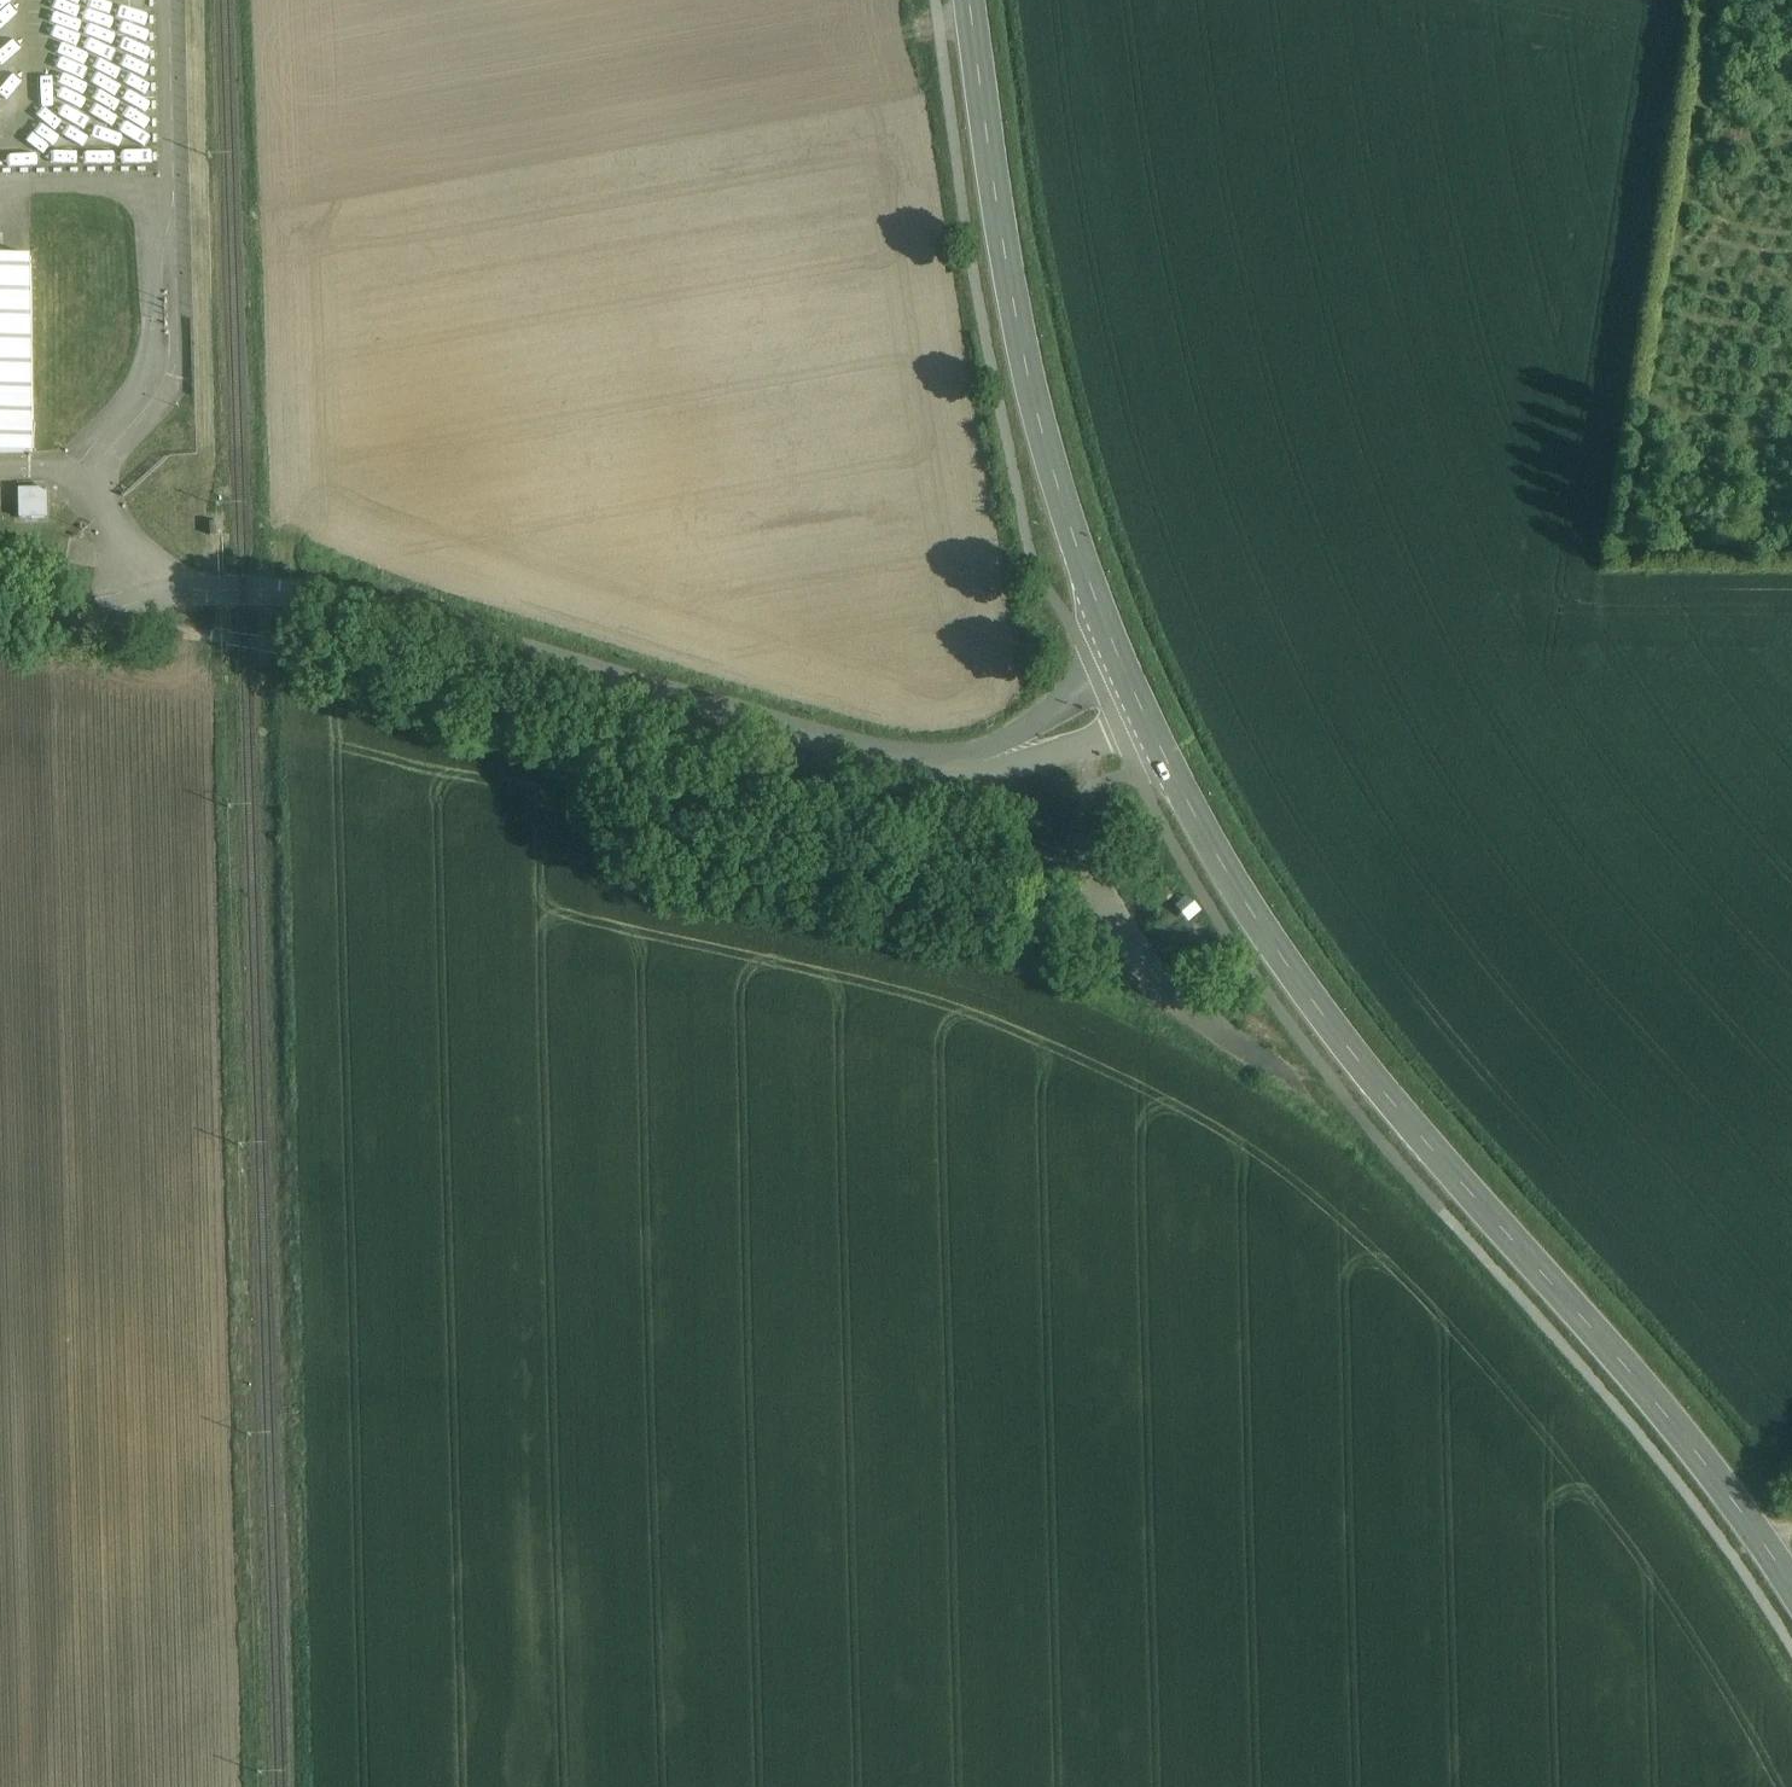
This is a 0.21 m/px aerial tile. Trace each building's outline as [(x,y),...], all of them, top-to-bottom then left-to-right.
[(0,256),(0,453),(33,452),(31,256),(0,256)] [(44,518),(43,488),(20,489),(20,518),(44,518)]
